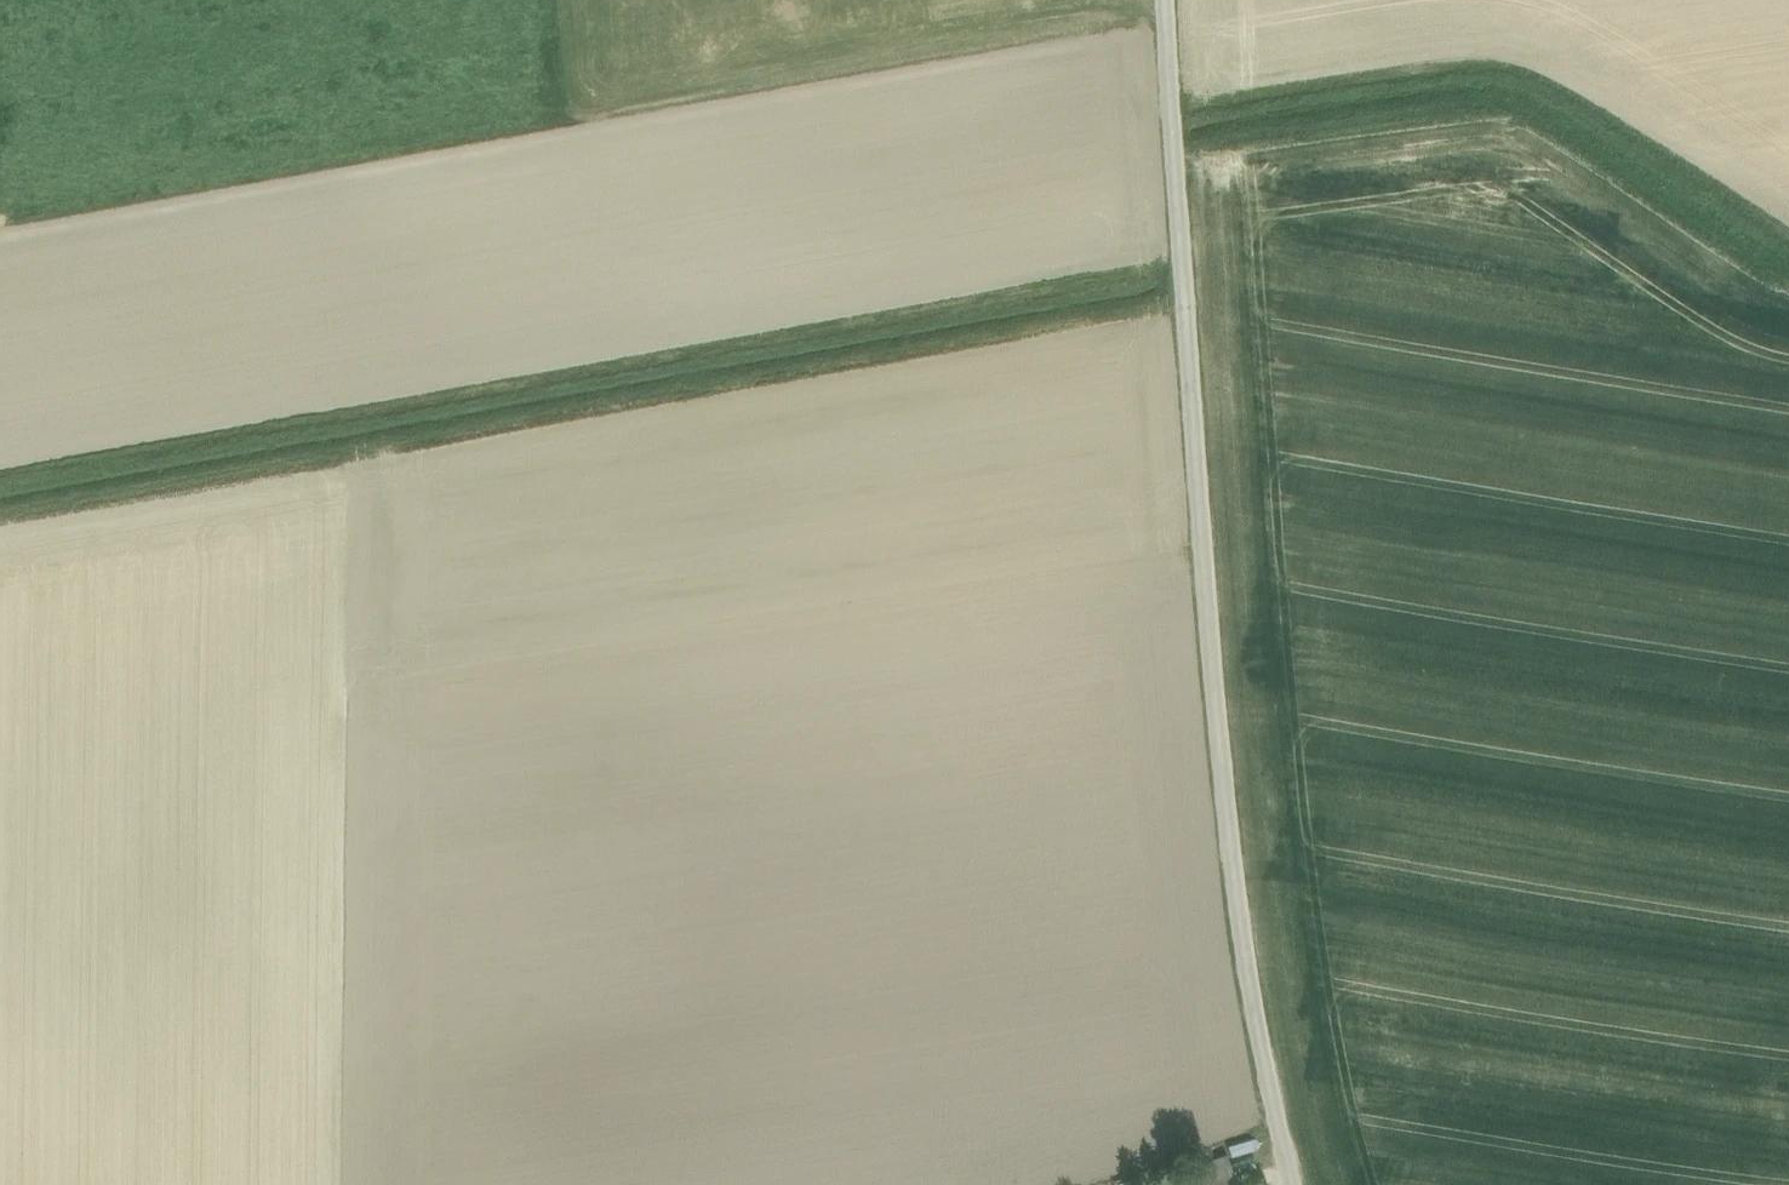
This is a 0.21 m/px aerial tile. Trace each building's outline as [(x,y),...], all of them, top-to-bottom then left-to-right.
[(1204,1163),(1206,1170),(1211,1184),(1238,1184),(1228,1155),(1204,1163)] [(1179,1179),(1181,1184),(1211,1184),(1206,1170),(1179,1179)]
